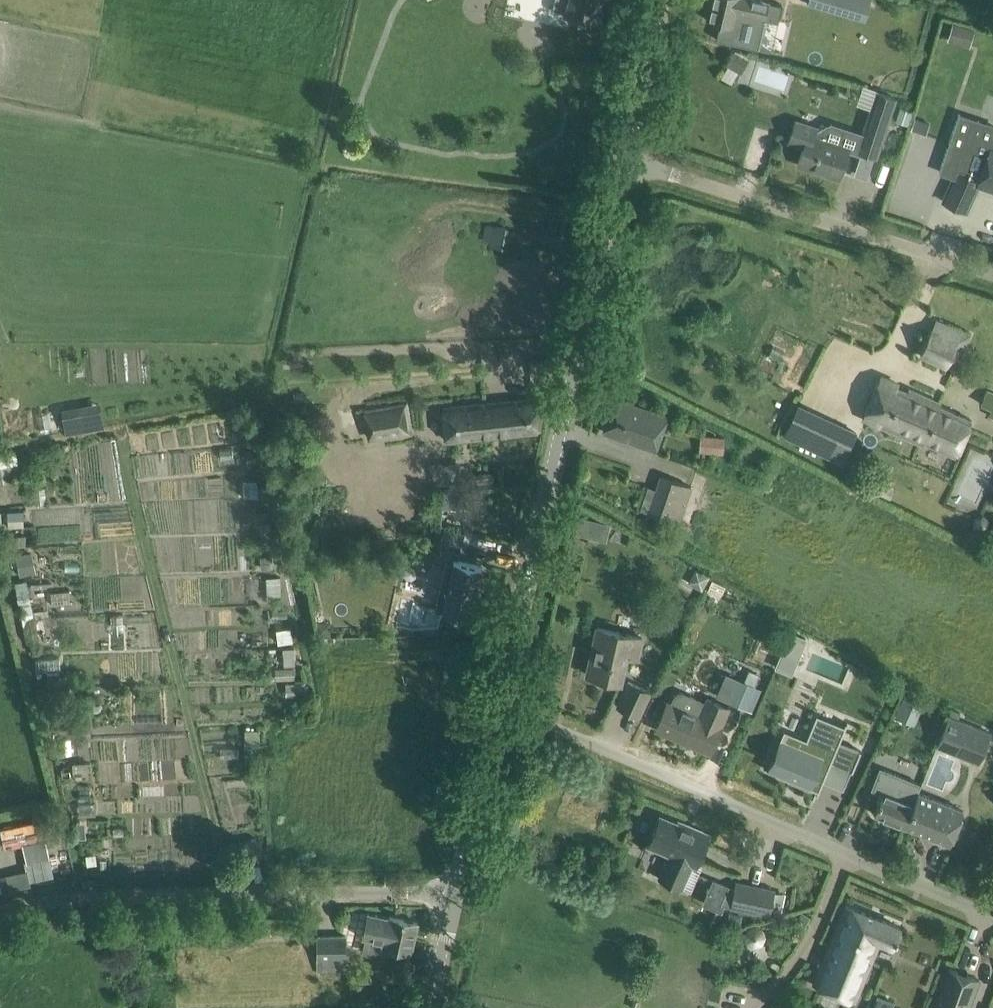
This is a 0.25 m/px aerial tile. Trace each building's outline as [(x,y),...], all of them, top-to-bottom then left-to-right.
[(553,8),(566,11),(565,14),(577,17),(581,18),(582,18),(597,21),(597,17),(601,0),(555,0),(553,8)] [(707,19),(719,22),(716,37),(756,46),(760,32),(763,17),(777,20),(780,4),(764,0),(711,0),(707,19)] [(807,4),(845,15),(847,6),(866,11),(869,0),(808,0),(807,4)] [(951,21),(946,40),(968,46),(973,26),(951,21)] [(794,34),(766,28),(760,52),(799,61),(805,33),(794,31),(794,34)] [(727,68),(755,74),(753,85),(787,93),(792,68),(730,55),(727,68)] [(877,158),(896,97),(875,89),(856,151),(877,158)] [(899,108),(895,122),(908,125),(912,112),(899,108)] [(939,172),(953,177),(954,176),(956,171),(966,176),(978,181),(979,178),(992,183),(992,145),(990,144),(992,136),(992,128),(958,116),(939,172)] [(804,145),(798,163),(839,177),(848,148),(813,136),(816,128),(795,121),(789,140),(804,145)] [(953,177),(943,201),(966,211),(979,182),(978,181),(966,176),(956,171),(954,176),(953,177)] [(504,217),(504,226),(493,226),(492,248),(542,249),(543,218),(504,217)] [(936,319),(920,355),(954,369),(970,334),(936,319)] [(881,376),(862,418),(954,458),(971,419),(939,405),(941,402),(909,388),(906,393),(895,388),(898,383),(881,376)] [(981,403),(991,408),(989,414),(992,416),(992,393),(986,390),(981,403)] [(505,401),(443,408),(446,439),(482,436),(538,430),(542,398),(505,401)] [(615,398),(604,431),(655,449),(666,416),(615,398)] [(779,435),(826,458),(834,441),(848,448),(856,430),(795,401),(779,435)] [(364,406),(366,434),(409,430),(407,402),(364,406)] [(698,434),(698,451),(725,452),(725,435),(698,434)] [(0,457),(0,467),(18,463),(17,454),(0,457)] [(692,486),(659,475),(648,512),(680,523),(692,486)] [(258,510),(259,519),(267,518),(266,509),(258,510)] [(24,510),(7,511),(8,526),(25,525),(24,510)] [(592,517),(588,536),(605,540),(609,522),(592,517)] [(5,564),(7,575),(9,575),(10,581),(22,578),(19,561),(13,562),(11,550),(3,551),(4,561),(6,561),(7,563),(5,564)] [(468,617),(480,566),(454,559),(451,575),(443,573),(435,608),(442,610),(442,611),(468,617)] [(26,643),(38,640),(27,580),(14,582),(26,643)] [(405,603),(402,619),(432,626),(435,610),(405,603)] [(586,674),(620,682),(626,656),(637,658),(642,637),(597,627),(597,628),(602,629),(596,657),(590,656),(586,674)] [(789,630),(774,666),(791,673),(806,636),(789,630)] [(739,679),(730,701),(746,708),(755,686),(760,674),(749,670),(744,681),(739,679)] [(50,688),(48,679),(37,681),(39,690),(50,688)] [(650,691),(629,681),(617,705),(639,715),(650,691)] [(671,704),(667,702),(656,728),(710,752),(721,726),(720,726),(728,707),(707,698),(705,703),(683,693),(678,693),(675,696),(671,704)] [(905,694),(896,716),(908,721),(918,699),(905,694)] [(936,745),(955,753),(961,738),(985,748),(991,732),(948,715),(936,745)] [(772,759),(767,769),(774,772),(813,788),(819,791),(821,785),(823,781),(827,771),(831,762),(836,764),(849,769),(851,770),(852,771),(861,750),(859,750),(855,748),(844,744),(839,742),(841,738),(845,727),(846,726),(839,723),(833,721),(821,716),(816,728),(814,733),(809,744),(803,742),(799,741),(782,734),(780,738),(779,741),(772,759)] [(879,768),(871,787),(883,792),(882,794),(874,813),(905,825),(913,803),(918,792),(921,784),(879,768)] [(913,803),(905,825),(935,837),(950,843),(963,810),(918,792),(913,803)] [(692,862),(696,863),(708,836),(694,830),(695,827),(679,820),(678,823),(660,815),(648,843),(670,852),(659,877),(682,887),(692,862)] [(261,842),(245,843),(246,857),(261,857),(261,842)] [(49,858),(23,863),(27,883),(53,878),(49,858)] [(712,879),(702,904),(721,912),(724,905),(721,903),(729,886),(712,879)] [(770,914),(774,890),(736,882),(731,906),(770,914)] [(880,938),(891,942),(899,926),(846,904),(830,944),(870,961),(880,938)] [(410,951),(417,922),(368,912),(362,937),(366,938),(365,946),(366,949),(369,953),(373,954),(377,954),(381,953),(384,950),(386,946),(410,951)] [(345,958),(345,936),(317,936),(318,970),(345,970),(345,969),(344,969),(344,958),(345,958)] [(870,961),(830,944),(815,981),(856,998),(870,961)] [(935,1007),(969,1007),(979,980),(949,969),(935,1007)] [(872,1007),(892,1007),(894,1002),(877,995),(872,1007)]
